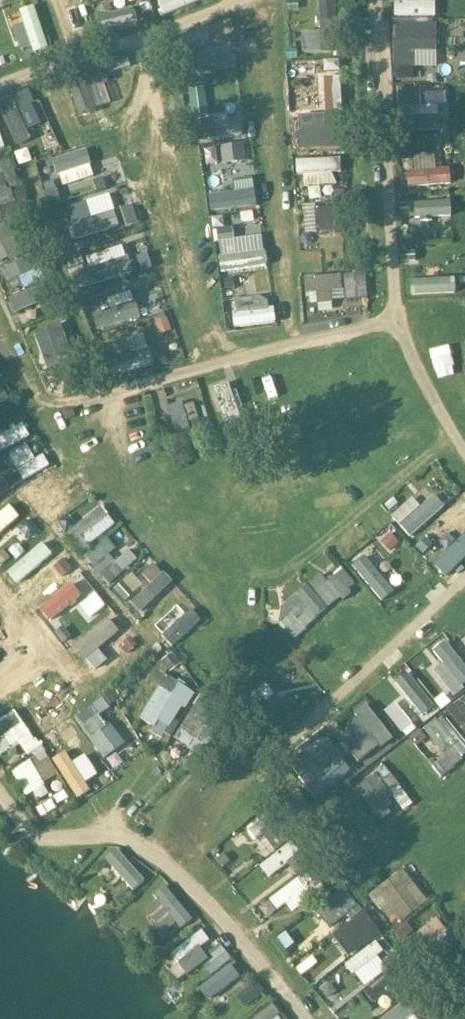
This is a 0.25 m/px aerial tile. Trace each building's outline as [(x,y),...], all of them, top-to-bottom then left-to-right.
[(205,0),(157,0),(161,14),(205,0)] [(336,0),(320,0),(321,36),(338,35),(336,0)] [(436,16),(436,0),(423,0),(390,0),(390,1),(395,1),(395,16),(436,16)] [(15,25),(19,47),(32,45),(33,51),(45,49),(38,6),(20,9),(23,24),(15,25)] [(133,8),(94,15),(97,30),(136,24),(133,8)] [(394,21),(394,67),(437,67),(437,22),(394,21)] [(302,52),(321,51),(320,30),(301,31),(302,52)] [(185,71),(221,68),(220,46),(184,49),(185,71)] [(320,72),(320,60),(297,60),(298,73),(320,72)] [(89,86),(105,83),(103,75),(70,82),(78,117),(95,112),(89,86)] [(205,83),(188,84),(190,116),(207,115),(205,83)] [(397,129),(440,129),(441,97),(435,97),(435,85),(398,84),(397,129)] [(15,146),(31,140),(26,128),(41,122),(28,88),(0,100),(0,110),(15,146)] [(298,149),(333,148),(332,113),(297,114),(298,149)] [(243,123),(198,125),(199,138),(243,136),(243,123)] [(407,187),(452,183),(451,167),(435,168),(434,153),(424,154),(423,141),(401,142),(402,158),(415,157),(416,171),(405,172),(407,187)] [(245,143),(222,143),(222,162),(246,162),(245,143)] [(86,147),(52,159),(63,187),(96,175),(86,147)] [(220,148),(204,148),(204,163),(220,163),(220,148)] [(335,184),(334,157),(295,159),(296,174),(318,173),(319,184),(335,184)] [(14,168),(11,159),(0,162),(0,172),(14,168)] [(5,208),(4,185),(16,185),(15,173),(0,174),(0,209),(5,208)] [(209,192),(210,210),(258,207),(257,190),(209,192)] [(452,201),(414,201),(414,216),(452,216),(452,201)] [(304,232),(335,231),(334,207),(314,208),(314,204),(302,204),(304,232)] [(70,249),(98,238),(90,216),(61,226),(70,249)] [(11,239),(9,225),(0,227),(0,241),(11,239)] [(234,226),(217,228),(220,271),(266,267),(264,235),(234,237),(234,226)] [(0,244),(0,263),(20,254),(14,238),(0,244)] [(123,259),(113,262),(109,250),(90,256),(94,268),(81,272),(85,286),(127,274),(123,259)] [(5,263),(6,288),(35,286),(33,262),(5,263)] [(304,277),(305,292),(317,291),(317,300),(367,298),(366,274),(304,277)] [(456,292),(455,277),(410,279),(411,294),(456,292)] [(46,303),(43,288),(9,296),(13,311),(46,303)] [(132,290),(107,299),(110,308),(96,313),(102,329),(141,316),(132,290)] [(235,325),(274,324),(273,297),(234,298),(235,325)] [(68,374),(55,326),(37,331),(50,378),(68,374)] [(111,374),(154,368),(151,350),(109,355),(111,374)] [(216,386),(226,430),(246,425),(236,381),(216,386)] [(5,388),(0,390),(0,407),(11,403),(5,388)] [(166,391),(172,438),(200,434),(196,400),(183,402),(181,389),(166,391)] [(0,452),(31,437),(24,423),(0,435),(0,452)] [(23,481),(50,466),(43,454),(33,460),(25,447),(9,456),(23,481)] [(15,510),(40,499),(33,482),(0,497),(0,509),(12,503),(15,510)] [(391,516),(411,537),(445,505),(434,493),(421,505),(412,496),(391,516)] [(441,514),(459,538),(464,533),(464,496),(441,514)] [(103,507),(68,529),(80,548),(115,526),(103,507)] [(10,544),(3,529),(12,525),(5,509),(0,511),(0,549),(10,544)] [(49,521),(24,538),(30,548),(56,531),(49,521)] [(387,527),(377,535),(389,551),(399,543),(387,527)] [(109,538),(85,554),(92,565),(116,550),(109,538)] [(129,548),(97,568),(106,582),(138,562),(129,548)] [(352,566),(382,602),(394,591),(365,556),(352,566)] [(62,559),(48,572),(63,587),(77,574),(62,559)] [(153,562),(143,573),(151,581),(162,571),(153,562)] [(293,637),(357,585),(343,568),(327,580),(322,574),(274,613),(293,637)] [(164,572),(132,602),(141,612),(173,582),(164,572)] [(113,590),(121,602),(143,586),(134,574),(113,590)] [(95,588),(68,608),(75,617),(87,609),(97,622),(111,610),(95,588)] [(174,647),(201,618),(190,608),(163,636),(174,647)] [(116,670),(153,646),(133,614),(96,639),(116,670)] [(173,652),(162,660),(170,670),(181,662),(173,652)] [(423,716),(436,704),(407,670),(393,683),(423,716)] [(163,673),(138,720),(167,736),(192,689),(163,673)] [(254,693),(262,703),(273,693),(265,684),(254,693)] [(113,691),(75,714),(103,758),(123,745),(102,711),(119,700),(113,691)] [(446,708),(464,736),(464,695),(446,708)] [(398,700),(385,707),(399,732),(412,724),(398,700)] [(347,724),(360,745),(351,750),(358,761),(392,739),(368,702),(354,711),(358,717),(347,724)] [(198,753),(218,722),(195,707),(175,738),(198,753)] [(20,744),(27,756),(40,749),(17,709),(0,719),(0,755),(20,744)] [(424,728),(443,752),(430,762),(440,776),(464,758),(464,744),(442,715),(424,728)] [(74,728),(63,732),(70,751),(81,746),(74,728)] [(74,799),(90,791),(85,782),(97,776),(87,754),(71,762),(66,752),(54,758),(74,799)] [(320,770),(328,785),(351,772),(343,758),(320,770)] [(33,803),(50,793),(29,760),(13,770),(33,803)] [(376,773),(356,787),(381,823),(392,815),(384,804),(394,798),(376,773)] [(391,773),(382,780),(404,810),(413,803),(391,773)] [(345,793),(349,806),(361,802),(357,789),(345,793)] [(270,878),(299,853),(289,841),(260,866),(270,878)] [(355,861),(367,855),(359,841),(348,847),(355,861)] [(116,848),(104,861),(133,891),(146,879),(116,848)] [(405,868),(371,893),(394,925),(429,900),(405,868)] [(277,910),(286,904),(291,911),(313,898),(300,877),(269,897),(277,910)] [(331,929),(360,906),(343,886),(315,909),(331,929)] [(169,888),(147,903),(169,935),(191,920),(169,888)] [(362,909),(331,938),(350,958),(381,930),(362,909)] [(438,918),(420,930),(434,952),(453,940),(438,918)] [(184,974),(209,962),(200,946),(210,941),(206,932),(171,949),(184,974)] [(376,941),(345,964),(353,975),(369,963),(378,976),(393,965),(376,941)] [(223,949),(204,962),(212,972),(231,959),(223,949)] [(233,965),(198,985),(205,996),(240,976),(233,965)] [(418,1017),(396,993),(402,987),(388,972),(367,991),(387,1013),(387,1012),(393,1018),(417,1018),(418,1017)] [(254,980),(237,998),(248,1008),(265,990),(254,980)] [(270,1004),(251,1018),(283,1018),(270,1004)]
